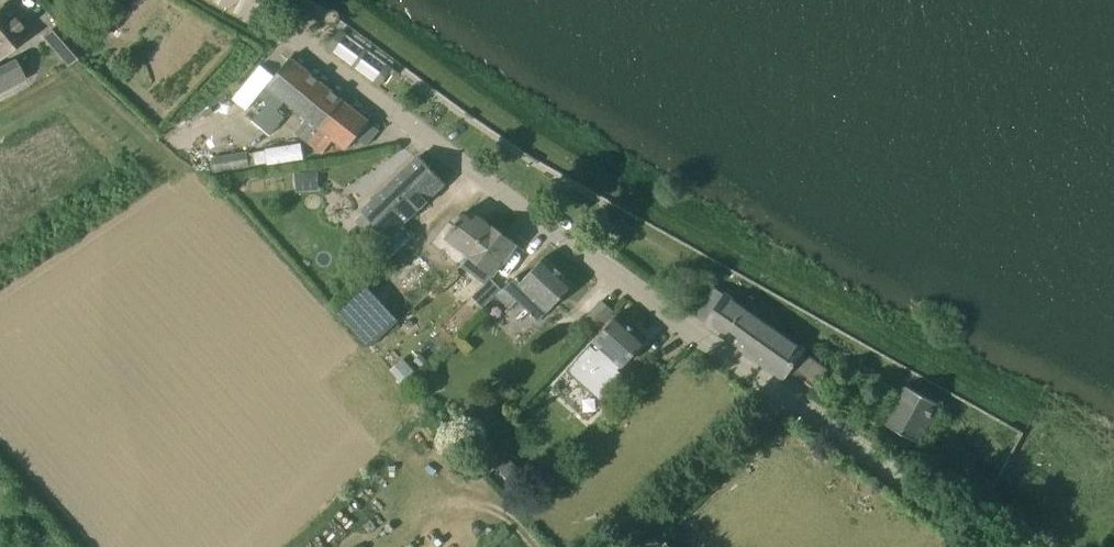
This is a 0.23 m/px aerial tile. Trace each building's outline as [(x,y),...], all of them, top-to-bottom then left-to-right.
[(9,51),(30,34),(4,4),(0,7),(0,59),(9,51)] [(43,36),(68,65),(85,50),(59,22),(43,36)] [(379,129),(369,120),(291,57),(265,90),(272,95),(266,102),(267,103),(253,120),(271,134),(285,116),(277,110),(286,99),(307,118),(296,132),(323,153),(334,139),(346,149),(356,136),(366,145),(379,129)] [(16,59),(16,58),(0,66),(0,91),(26,78),(16,59)] [(250,166),(250,165),(260,163),(268,162),(268,163),(303,158),(301,143),(265,148),(266,149),(258,150),(248,152),(248,151),(213,156),(215,172),(250,166)] [(418,157),(362,209),(364,211),(383,232),(388,237),(445,182),(420,155),(418,157)] [(308,190),(307,171),(295,172),(296,190),(308,190)] [(462,265),(493,225),(477,214),(473,219),(464,212),(445,236),(449,239),(441,249),(462,265)] [(502,289),(491,277),(517,244),(493,225),(462,265),(486,283),(472,296),(483,307),(497,294),(502,289)] [(510,307),(517,299),(532,313),(531,314),(533,315),(534,314),(539,320),(573,284),(545,256),(521,281),(518,279),(519,277),(518,276),(517,277),(516,276),(502,289),(497,294),(510,307)] [(365,282),(336,309),(370,346),(399,320),(365,282)] [(802,380),(815,388),(829,368),(803,350),(804,349),(713,285),(694,313),(706,322),(784,378),(791,368),(804,377),(802,380)] [(594,331),(597,328),(612,311),(613,310),(602,300),(583,322),(594,331)] [(591,344),(567,370),(601,400),(624,373),(619,369),(646,339),(618,314),(617,315),(602,331),(594,340),(600,346),(597,349),(591,344)] [(938,402),(907,385),(886,424),(917,441),(938,402)] [(511,481),(522,471),(510,459),(499,468),(511,481)]
